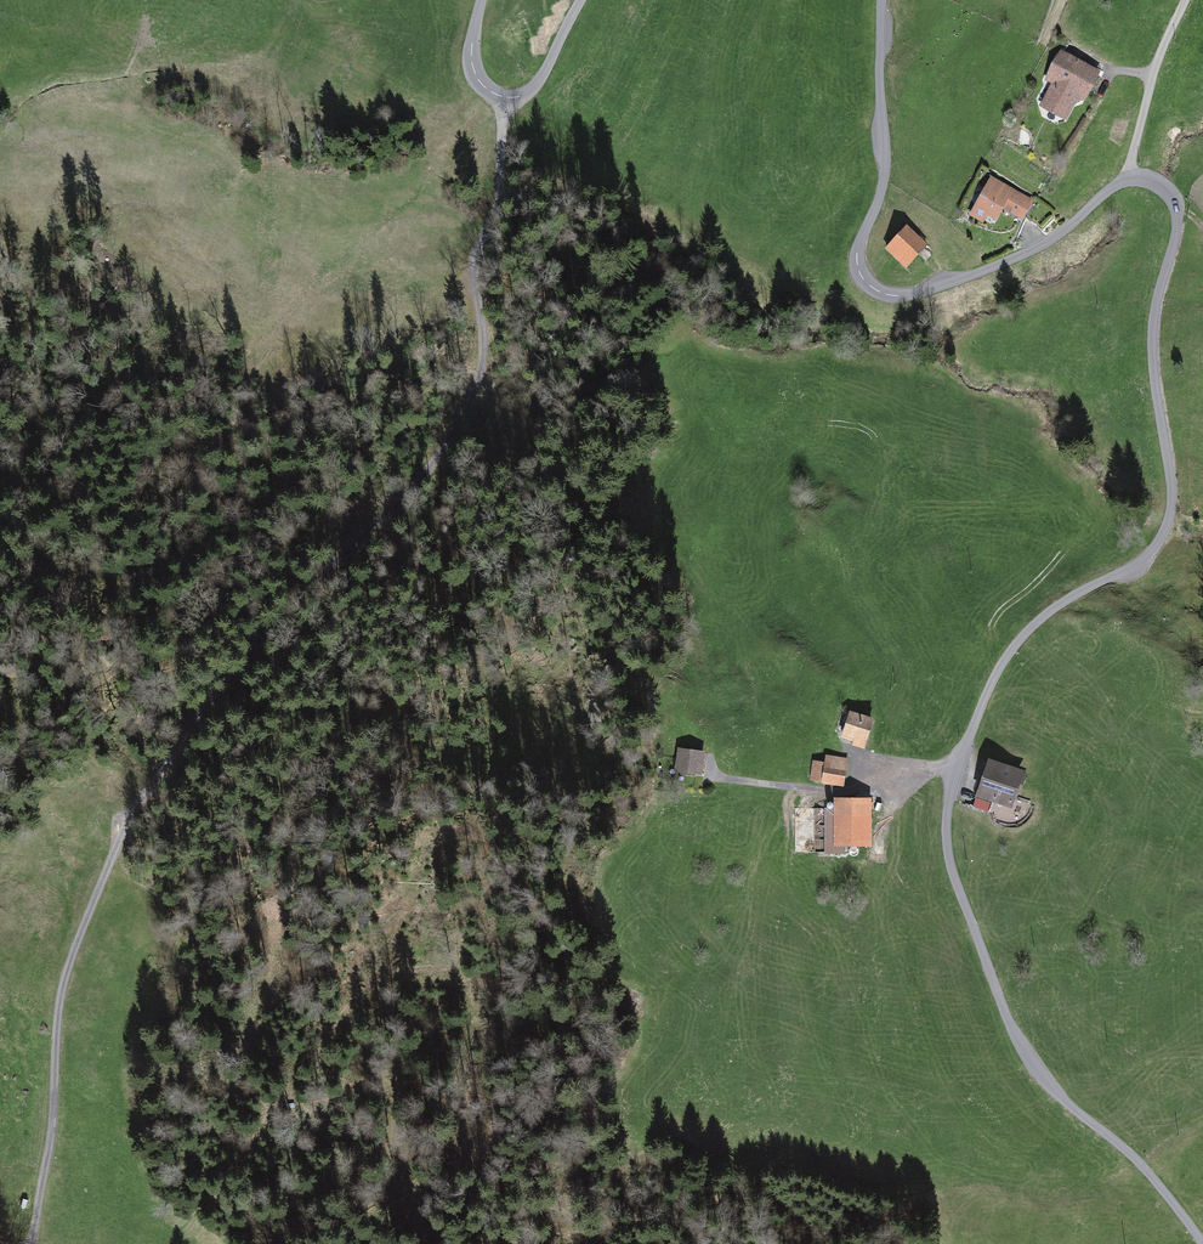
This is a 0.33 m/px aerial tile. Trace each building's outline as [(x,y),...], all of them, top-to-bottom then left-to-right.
[(1092,102),(1107,72),(1064,50),(1048,82),(1055,86),(1045,106),(1070,119),(1082,97),(1092,102)] [(1028,220),(1038,202),(994,178),(974,215),(998,228),(1008,209),(1028,220)] [(930,248),(910,227),(888,249),(908,269),(930,248)] [(868,749),(878,721),(854,712),(844,740),(868,749)] [(707,753),(682,749),(679,770),(704,773),(707,753)] [(821,783),(843,788),(849,762),(827,757),(821,783)] [(1013,810),(1027,773),(993,760),(980,798),(1013,810)] [(873,847),(873,801),(837,801),(836,847),(873,847)]
